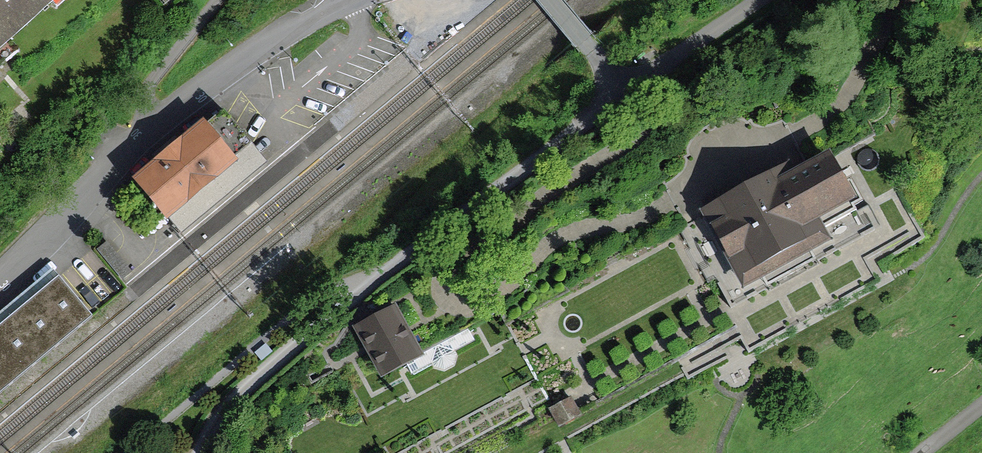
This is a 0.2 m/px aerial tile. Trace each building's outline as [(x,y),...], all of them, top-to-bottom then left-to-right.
[(0,56),(67,0),(0,0),(0,55),(0,56)] [(198,127),(134,182),(150,200),(163,215),(213,171),(227,160),(198,127)] [(787,170),(707,212),(745,283),(825,241),(814,221),(851,201),(828,159),(791,178),(787,170)] [(0,331),(0,382),(84,313),(59,283),(0,331)] [(424,357),(395,304),(352,328),(381,380),(424,357)]
